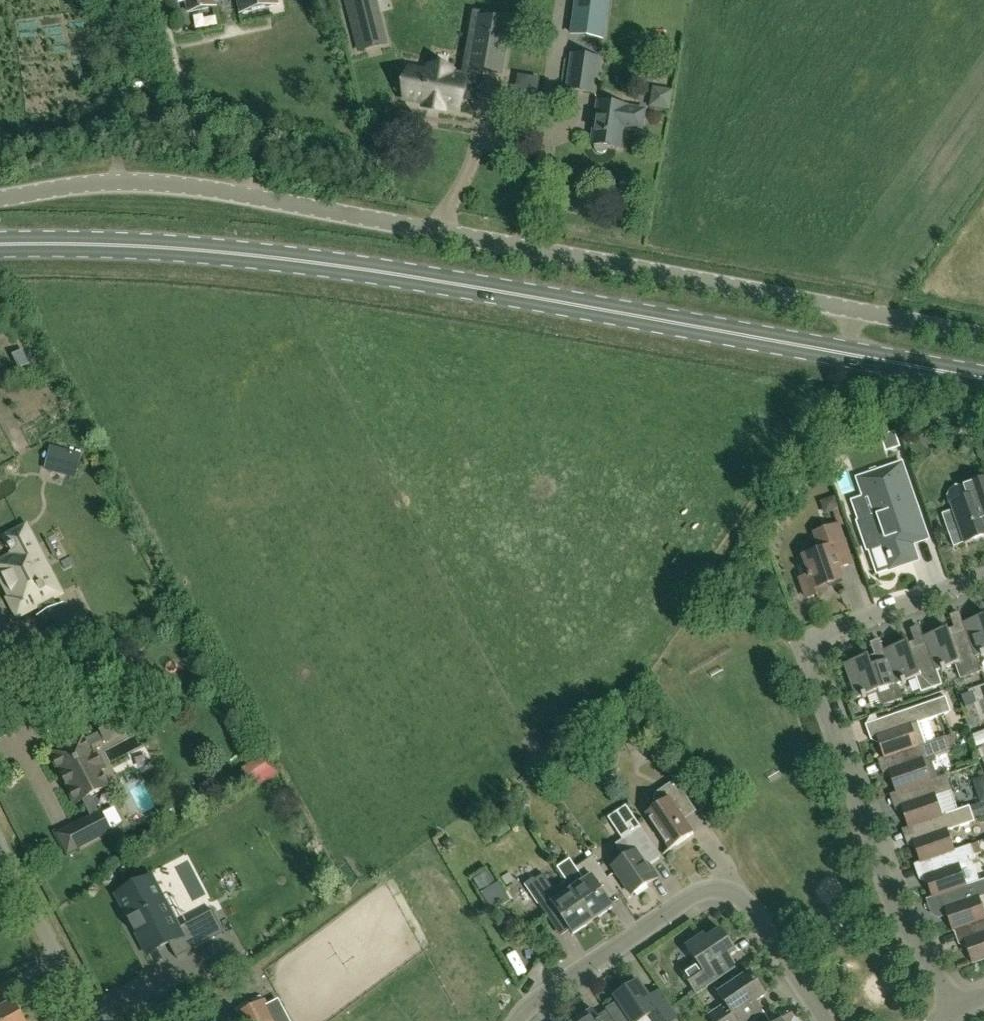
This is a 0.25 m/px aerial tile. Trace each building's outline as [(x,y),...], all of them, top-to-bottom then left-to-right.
[(179,3),(186,2),(189,12),(215,7),(214,2),(225,0),(179,0),(179,3)] [(278,5),(277,0),(238,0),(241,13),(278,5)] [(347,3),(358,50),(386,43),(375,0),(359,0),(347,3)] [(385,25),(404,21),(400,0),(381,0),(380,0),(385,25)] [(571,34),(603,38),(609,0),(576,0),(571,34)] [(452,76),(453,73),(453,72),(452,71),(446,70),(445,70),(437,69),(436,69),(429,67),(428,68),(428,72),(410,69),(405,100),(424,104),(424,108),(444,111),(445,107),(458,110),(460,99),(478,102),(483,71),(501,74),(510,24),(495,21),(480,18),(473,54),(467,53),(462,78),(452,76)] [(570,54),(565,90),(596,94),(601,58),(570,54)] [(645,110),(628,107),(599,103),(593,146),(596,146),(595,147),(596,151),(598,153),(601,155),(604,154),(607,152),(608,149),(608,148),(621,150),(624,129),(642,131),(645,110)] [(76,474),(81,454),(59,448),(53,468),(76,474)] [(905,525),(921,519),(901,464),(858,479),(865,498),(869,497),(876,516),(871,517),(881,546),(885,544),(894,568),(917,560),(905,525)] [(941,514),(953,546),(964,542),(965,544),(983,537),(983,513),(982,509),(983,508),(983,480),(964,486),(957,486),(950,490),(947,497),(949,506),(952,505),(953,510),(941,514)] [(101,524),(87,530),(92,541),(106,535),(101,524)] [(833,552),(846,547),(838,526),(815,534),(821,551),(803,557),(810,576),(800,580),(807,599),(826,592),(824,586),(842,580),(833,552)] [(25,529),(7,538),(11,547),(9,548),(12,552),(14,551),(16,556),(0,564),(0,573),(21,613),(58,594),(25,529)] [(963,623),(966,631),(967,631),(976,657),(977,657),(983,654),(983,616),(963,623)] [(967,631),(966,631),(950,637),(947,629),(924,637),(927,645),(927,644),(936,671),(937,671),(956,664),(961,679),(982,672),(977,657),(976,657),(967,631)] [(942,685),(937,671),(936,671),(927,644),(927,645),(910,650),(908,642),(884,651),(887,659),(888,658),(897,685),(916,678),(921,693),(942,685)] [(888,658),(887,659),(871,664),(868,656),(845,664),(857,699),(876,692),(881,707),(902,699),(897,685),(888,658)] [(974,703),(971,693),(960,696),(964,706),(974,703)] [(925,744),(925,743),(918,724),(951,713),(946,697),(872,723),(885,758),(925,744)] [(83,739),(51,756),(76,803),(82,800),(92,818),(60,834),(69,852),(110,831),(100,813),(99,814),(89,796),(108,787),(100,771),(104,769),(95,752),(91,755),(87,748),(105,739),(106,741),(134,726),(124,709),(97,723),(101,732),(84,741),(83,739)] [(930,781),(938,778),(933,764),(937,762),(935,757),(950,752),(945,736),(925,743),(925,744),(885,758),(897,794),(905,791),(905,790),(930,782),(930,781)] [(942,816),(935,796),(951,791),(946,775),(938,778),(930,781),(930,782),(905,790),(905,791),(909,803),(901,806),(909,828),(942,816)] [(682,811),(692,805),(675,780),(656,793),(650,820),(666,844),(676,846),(694,834),(682,816),(682,811)] [(983,804),(971,808),(974,818),(983,814),(983,808),(983,804)] [(649,864),(660,857),(626,806),(609,818),(623,839),(615,845),(625,858),(613,867),(632,895),(658,877),(649,864)] [(954,851),(947,831),(975,822),(969,806),(942,816),(909,828),(921,864),(929,861),(929,860),(954,851)] [(118,812),(107,816),(113,834),(124,830),(118,812)] [(456,848),(451,839),(443,844),(448,852),(456,848)] [(978,842),(970,845),(973,855),(982,852),(978,842)] [(966,886),(979,881),(973,862),(975,861),(973,855),(970,845),(954,851),(929,860),(929,861),(934,873),(925,876),(933,899),(941,896),(941,895),(966,886)] [(613,908),(598,885),(608,879),(593,856),(575,868),(584,882),(573,889),(572,890),(593,921),(613,908)] [(496,883),(489,871),(474,879),(481,892),(496,883)] [(593,921),(572,890),(573,889),(567,881),(554,890),(544,876),(537,881),(535,878),(525,885),(548,919),(558,912),(573,935),(593,921)] [(176,959),(192,951),(180,929),(204,917),(216,938),(224,934),(212,911),(171,933),(158,907),(165,903),(152,880),(118,897),(130,920),(128,921),(129,922),(130,922),(136,933),(135,934),(135,935),(137,934),(145,949),(165,938),(176,959)] [(979,899),(983,897),(983,880),(979,881),(966,886),(941,895),(941,896),(953,931),(969,925),(983,919),(983,913),(979,899)] [(969,925),(973,938),(965,941),(973,963),(983,959),(983,919),(969,925)] [(721,930),(707,939),(704,935),(686,947),(697,962),(682,972),(697,994),(720,979),(713,968),(736,952),(721,930)] [(764,994),(766,992),(767,989),(761,981),(758,981),(756,982),(750,973),(736,983),(732,976),(714,988),(726,1005),(709,1016),(712,1020),(750,1020),(743,1010),(765,995),(764,994)] [(679,1018),(660,991),(649,998),(638,981),(615,997),(631,1020),(641,1020),(646,1018),(648,1020),(674,1020),(679,1018)] [(12,1000),(0,1007),(0,1020),(24,1020),(12,1000)] [(261,1001),(238,1014),(242,1020),(272,1020),(261,1001)] [(590,1008),(572,1020),(599,1020),(590,1008)]
